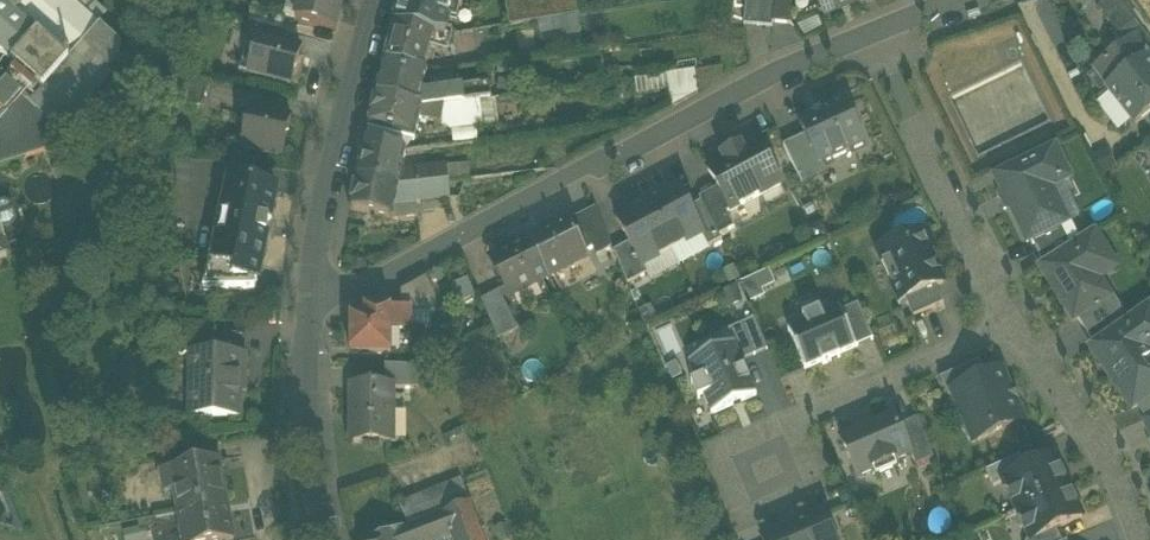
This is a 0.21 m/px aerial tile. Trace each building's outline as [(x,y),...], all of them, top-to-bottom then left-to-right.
[(39,37),(70,65),(101,30),(68,0),(0,0),(0,3),(39,37)] [(96,16),(103,8),(94,0),(79,0),(96,16)] [(335,33),(345,0),(296,0),(294,9),(299,10),(295,22),(335,33)] [(396,28),(435,37),(446,36),(453,9),(462,11),(465,0),(404,0),(396,28)] [(525,24),(521,0),(505,0),(509,27),(525,24)] [(525,24),(579,16),(577,0),(521,0),(525,24)] [(773,28),(775,1),(767,0),(747,0),(744,25),(773,28)] [(791,26),(791,0),(776,0),(774,25),(791,26)] [(858,5),(856,0),(817,0),(825,18),(858,5)] [(1116,35),(1133,23),(1118,0),(1112,0),(1099,9),(1116,35)] [(2,57),(12,67),(39,37),(0,3),(0,56),(2,57)] [(251,24),(262,27),(282,33),(285,19),(286,19),(255,10),(251,24)] [(1116,35),(1123,46),(1140,32),(1133,23),(1116,35)] [(288,35),(282,33),(262,27),(258,41),(285,48),(288,35)] [(425,74),(431,50),(435,37),(396,28),(386,64),(425,74)] [(43,95),(32,107),(61,133),(114,73),(103,64),(119,45),(101,30),(70,65),(43,95)] [(1107,89),(1149,55),(1149,45),(1140,32),(1123,46),(1093,70),(1107,89)] [(438,38),(435,37),(431,50),(448,54),(453,36),(438,38)] [(70,65),(39,37),(12,67),(43,95),(70,65)] [(240,74),(298,89),(304,68),(300,67),(303,53),(285,48),(258,41),(255,55),(246,53),(240,74)] [(1107,89),(1136,125),(1149,114),(1149,55),(1107,89)] [(428,75),(425,74),(386,64),(377,99),(419,110),(422,94),(428,75)] [(666,74),(669,101),(700,98),(698,71),(666,74)] [(22,98),(23,97),(0,77),(0,123),(22,98)] [(179,103),(204,109),(209,83),(185,78),(179,103)] [(427,96),(422,94),(419,110),(423,111),(436,109),(478,103),(490,101),(488,87),(427,96)] [(22,98),(0,123),(0,171),(75,146),(61,133),(32,107),(22,98)] [(414,144),(420,121),(423,111),(419,110),(377,99),(368,131),(397,139),(414,144)] [(439,126),(440,135),(482,130),(478,103),(436,109),(439,126)] [(805,139),(818,168),(822,166),(866,146),(846,103),(798,125),(805,139)] [(436,109),(423,111),(420,121),(439,126),(436,109)] [(242,152),(284,161),(292,121),(250,112),(249,116),(240,115),(233,148),(242,150),(242,152)] [(364,146),(394,152),(397,139),(368,131),(364,146)] [(818,168),(805,139),(784,148),(803,187),(826,175),(822,166),(818,168)] [(718,190),(731,213),(781,187),(758,145),(743,153),(740,149),(722,159),(724,163),(708,172),(718,190)] [(364,146),(357,181),(399,189),(402,173),(406,154),(394,152),(364,146)] [(1055,148),(994,177),(1027,244),(1031,242),(1061,228),(1068,224),(1052,190),(1071,181),(1055,148)] [(402,173),(399,189),(449,184),(447,168),(402,173)] [(396,207),(399,189),(357,181),(351,213),(393,221),(396,207)] [(260,272),(262,273),(278,193),(230,183),(226,203),(222,202),(214,242),(219,243),(215,261),(260,271),(260,272)] [(451,201),(449,184),(399,189),(396,207),(393,221),(418,219),(417,205),(423,204),(424,211),(435,209),(434,203),(451,201)] [(677,188),(647,204),(672,252),(701,237),(703,236),(689,211),(677,188)] [(702,204),(720,238),(734,230),(726,216),(731,213),(718,190),(699,200),(702,204)] [(643,268),(672,252),(647,204),(616,221),(629,246),(642,269),(643,268)] [(702,204),(689,211),(703,236),(701,237),(708,249),(722,242),(720,238),(702,204)] [(4,252),(6,258),(9,257),(1,233),(12,229),(16,223),(11,209),(5,207),(0,208),(0,254),(4,252)] [(578,222),(596,257),(612,249),(597,212),(578,222)] [(568,224),(530,243),(549,280),(586,260),(568,224)] [(1031,242),(1042,265),(1070,247),(1061,228),(1031,242)] [(1042,265),(1038,268),(1074,322),(1077,320),(1110,298),(1098,279),(1091,269),(1108,258),(1110,257),(1094,232),(1070,247),(1042,265)] [(905,250),(881,261),(900,304),(906,302),(936,289),(943,286),(929,253),(933,251),(926,233),(902,244),(905,250)] [(510,299),(549,280),(530,243),(492,263),(494,267),(507,292),(510,299)] [(905,250),(902,244),(879,254),(881,261),(905,250)] [(642,269),(629,246),(614,254),(628,287),(648,276),(643,268),(642,269)] [(1091,269),(1098,279),(1115,269),(1108,258),(1091,269)] [(260,272),(260,271),(215,261),(211,261),(204,293),(228,293),(251,293),(255,293),(260,272)] [(472,278),(483,304),(500,296),(507,292),(494,267),(472,278)] [(742,284),(750,302),(779,289),(771,271),(742,284)] [(435,314),(435,297),(427,280),(401,293),(402,313),(412,314),(435,314)] [(936,289),(906,302),(913,320),(944,306),(936,289)] [(251,293),(228,293),(228,299),(218,299),(219,307),(252,307),(251,293)] [(518,330),(500,296),(483,304),(498,341),(518,330)] [(1077,320),(1093,345),(1128,320),(1113,296),(1110,298),(1077,320)] [(1090,348),(1133,410),(1137,407),(1149,398),(1149,305),(1128,320),(1093,345),(1090,348)] [(858,307),(841,314),(856,349),(874,342),(858,307)] [(788,333),(805,372),(822,364),(823,367),(840,360),(839,357),(856,349),(841,314),(840,311),(823,319),(820,313),(803,320),(805,326),(788,333)] [(391,356),(392,331),(392,314),(392,313),(366,313),(366,319),(351,319),(351,355),(391,356)] [(402,313),(392,314),(392,331),(412,332),(412,314),(402,313)] [(734,346),(742,363),(768,352),(754,322),(728,333),(734,346)] [(193,357),(213,357),(213,328),(182,328),(181,357),(193,357)] [(734,346),(689,366),(697,383),(691,386),(698,402),(704,400),(712,417),(757,397),(742,363),(734,346)] [(191,418),(239,420),(240,385),(243,385),(244,358),(213,357),(193,357),(191,418)] [(391,391),(419,391),(419,364),(408,369),(385,367),(386,390),(391,390),(391,391)] [(941,381),(949,399),(956,396),(955,395),(987,381),(980,364),(941,381)] [(965,419),(975,442),(1021,422),(1001,375),(987,381),(955,395),(956,396),(965,419)] [(354,445),(391,445),(391,391),(391,390),(386,390),(354,390),(354,445)] [(1149,419),(1149,398),(1137,407),(1147,421),(1149,419)] [(841,441),(857,478),(874,471),(876,476),(896,468),(894,462),(911,455),(899,428),(895,418),(841,441)] [(911,455),(916,468),(934,460),(917,421),(899,428),(911,455)] [(986,473),(994,489),(1003,484),(1003,483),(1027,471),(1021,457),(986,473)] [(1003,484),(1017,513),(1068,489),(1054,459),(1027,471),(1003,483),(1003,484)] [(176,493),(180,513),(226,505),(218,463),(161,474),(165,495),(176,493)] [(401,507),(411,530),(444,517),(470,506),(469,503),(462,482),(401,507)] [(1068,489),(1017,513),(1030,539),(1038,539),(1056,531),(1083,519),(1068,489)] [(226,505),(180,513),(184,539),(232,539),(226,505)] [(444,517),(452,539),(483,539),(470,506),(444,517)] [(835,534),(831,533),(823,514),(762,539),(837,539),(835,534)] [(444,517),(411,530),(406,532),(409,539),(452,539),(444,517)] [(137,531),(139,539),(148,539),(146,530),(137,531)] [(406,532),(406,531),(385,539),(409,539),(406,532)] [(1056,531),(1038,539),(1061,539),(1056,531)]
